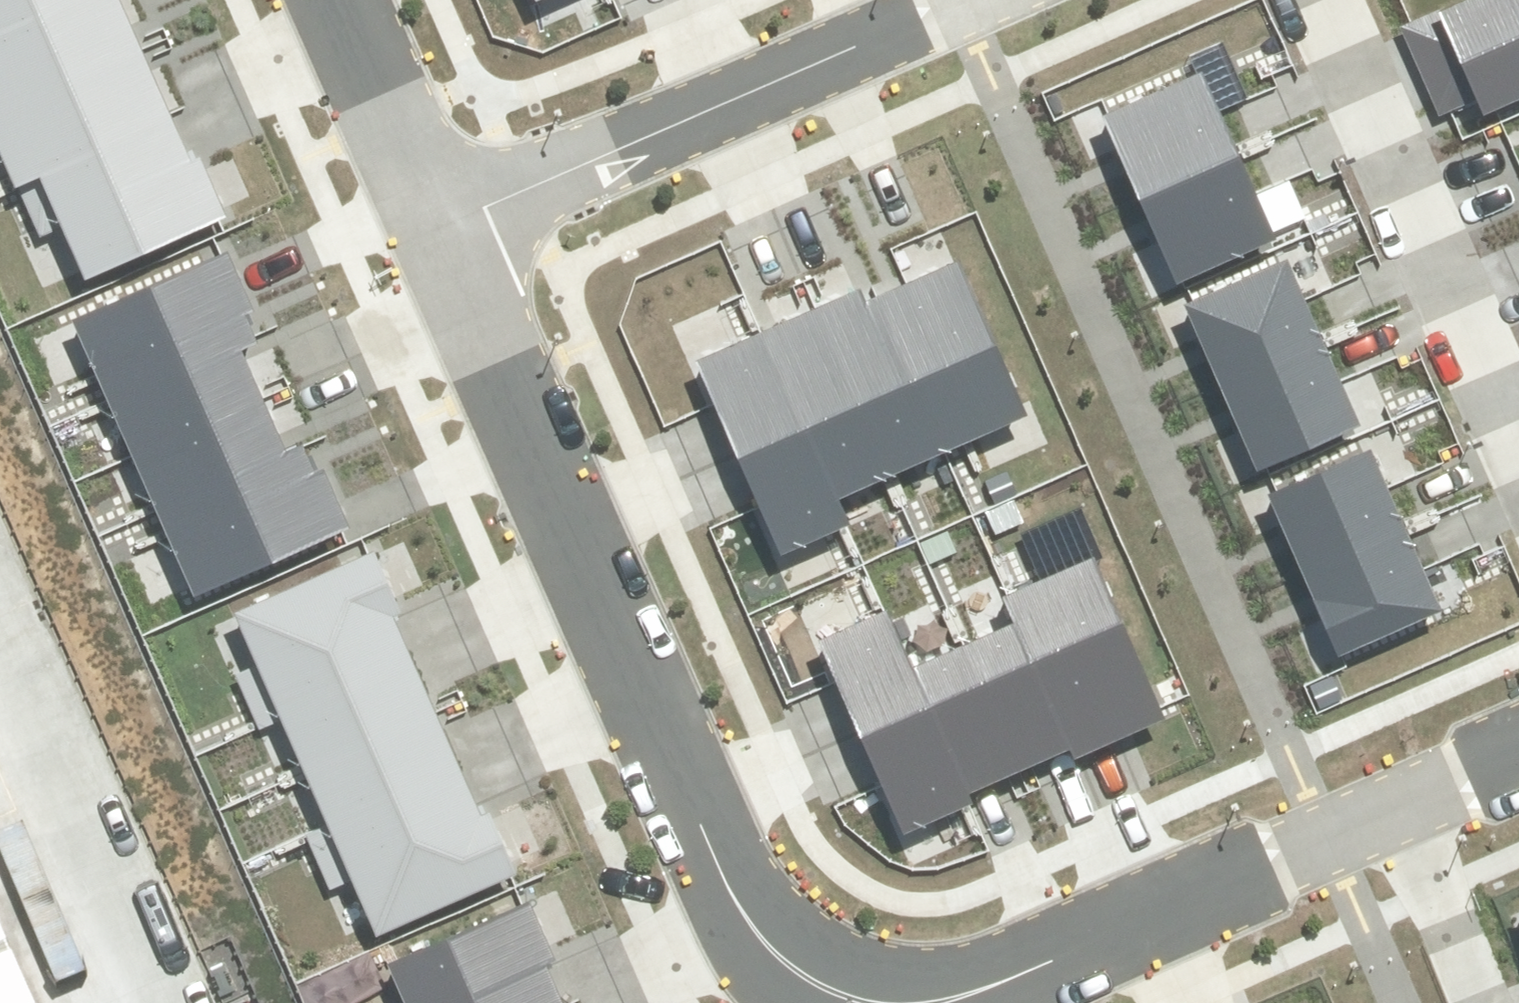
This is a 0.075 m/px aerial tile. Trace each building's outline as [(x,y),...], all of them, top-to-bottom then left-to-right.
[(141,51),(119,0),(87,0),(0,37),(0,111),(141,51)] [(87,0),(0,0),(0,37),(87,0)] [(1402,31),(1439,116),(1451,111),(1477,100),(1483,115),(1518,100),(1518,0),(1473,0),(1415,26),(1402,31)] [(169,115),(141,51),(0,111),(0,149),(14,182),(169,115)] [(1108,114),(1102,117),(1138,198),(1237,153),(1218,112),(1200,72),(1108,114)] [(60,229),(82,281),(226,219),(200,158),(189,162),(169,115),(14,182),(39,239),(60,229)] [(1237,153),(1138,198),(1176,282),(1181,280),(1275,238),(1255,194),(1237,153)] [(74,319),(108,399),(238,344),(253,337),(244,315),(253,311),(228,253),(74,319)] [(1191,301),(1186,304),(1219,383),(1321,340),(1304,300),(1288,261),(1191,301)] [(906,284),(877,297),(945,453),(1026,418),(957,262),(906,284)] [(862,289),(816,309),(890,477),(945,453),(877,297),(868,301),(862,289)] [(816,309),(765,332),(807,428),(839,500),(890,477),(816,309)] [(715,403),(739,458),(807,428),(765,332),(696,362),(715,403)] [(1321,340),(1219,383),(1256,470),(1266,466),(1358,427),(1339,383),(1321,340)] [(238,344),(108,399),(131,453),(261,398),(238,344)] [(261,398),(131,453),(155,508),(285,452),(261,398)] [(760,507),(782,555),(850,525),(839,500),(807,428),(739,458),(760,507)] [(285,452),(155,508),(192,596),(350,528),(324,467),(311,472),(300,446),(285,452)] [(1277,491),(1268,495),(1302,574),(1405,530),(1386,489),(1369,451),(1277,491)] [(1405,530),(1302,574),(1339,657),(1342,656),(1442,610),(1423,569),(1405,530)] [(234,616),(283,722),(411,665),(393,620),(403,616),(375,554),(234,616)] [(1159,708),(1094,558),(1006,596),(1018,623),(1073,750),(1076,757),(1164,719),(1159,708)] [(888,612),(819,642),(836,681),(861,740),(931,709),(913,668),(888,612)] [(1073,750),(1018,623),(964,646),(1020,772),(1073,750)] [(1020,772),(964,646),(913,668),(931,709),(968,794),(1020,772)] [(283,722),(311,785),(440,728),(411,665),(283,722)] [(968,794),(931,709),(861,740),(881,785),(903,835),(973,805),(968,794)] [(340,848),(468,791),(440,728),(311,785),(340,848)] [(340,848),(380,934),(512,874),(487,819),(480,822),(468,791),(340,848)] [(0,904),(0,1002),(43,1002),(0,904)] [(402,1002),(559,1002),(544,969),(555,965),(528,905),(386,968),(402,1002)]
